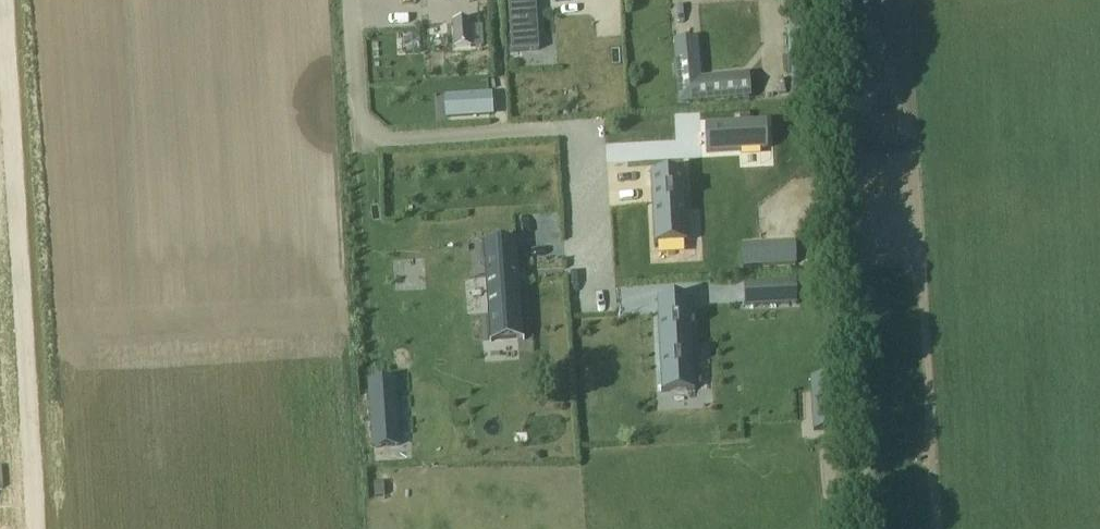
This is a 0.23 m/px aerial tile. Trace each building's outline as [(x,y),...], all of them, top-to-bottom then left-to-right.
[(535,0),(508,0),(511,53),(539,51),(535,0)] [(469,22),(454,23),(456,48),(471,47),(469,22)] [(490,90),(454,93),(455,114),(492,112),(490,90)] [(768,149),(766,122),(705,125),(706,153),(768,149)] [(684,172),(650,174),(654,245),(688,244),(684,172)] [(517,243),(484,246),(491,340),(523,338),(517,243)] [(743,268),(761,267),(760,244),(742,245),(743,268)] [(744,284),(745,306),(797,303),(796,281),(744,284)] [(690,297),(657,298),(662,393),(695,391),(690,297)] [(395,378),(367,380),(372,448),(400,446),(395,378)] [(833,378),(810,379),(813,430),(836,429),(833,378)]
